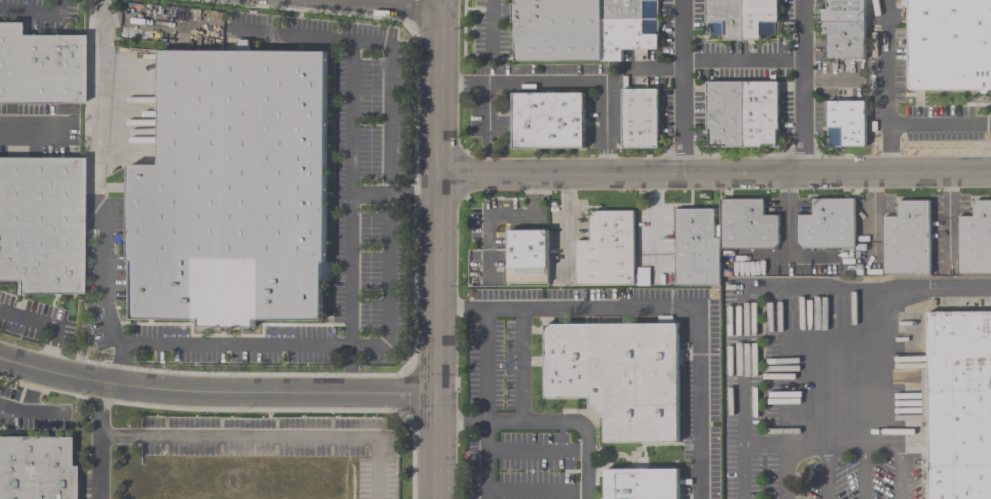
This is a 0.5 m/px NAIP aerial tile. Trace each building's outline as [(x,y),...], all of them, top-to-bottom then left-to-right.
[(621,50),(656,50),(656,0),(513,0),(513,62),(621,61),(621,50)] [(776,0),(706,0),(706,24),(714,24),(714,32),(723,32),(723,40),(776,40),(776,0)] [(825,10),(818,10),(819,37),(826,37),(827,61),(865,60),(864,0),(825,0),(825,10)] [(901,6),(901,0),(990,0),(990,86),(989,86),(989,89),(987,90),(985,91),(983,90),(982,89),(982,86),(914,87),(912,86),(910,85),(909,82),(910,6),(901,6)] [(19,23),(0,23),(0,103),(82,103),(82,35),(19,35),(19,23)] [(161,51),(160,165),(130,164),(129,320),(198,320),(198,327),(254,328),(254,321),(323,321),(325,52),(248,51),(248,41),(237,40),(237,51),(161,51)] [(706,82),(706,148),(778,148),(778,82),(706,82)] [(622,89),(622,149),(658,149),(658,89),(622,89)] [(584,92),(512,92),(512,149),(584,149),(584,92)] [(826,147),(865,147),(865,102),(826,102),(826,147)] [(82,159),(0,158),(0,283),(16,283),(16,295),(80,296),(82,159)] [(974,198),(990,198),(990,272),(958,272),(958,214),(972,214),(972,203),(974,203),(974,198)] [(675,285),(719,285),(719,248),(778,248),(778,215),(763,215),(763,199),(718,199),(718,209),(676,209),(675,285)] [(796,215),(796,250),(853,250),(853,199),(810,199),(810,215),(796,215)] [(882,276),(930,276),(930,202),(897,202),(897,217),(882,217),(882,276)] [(633,210),(588,210),(588,240),(574,240),(574,285),(634,285),(633,210)] [(548,229),(506,230),(506,274),(549,274),(548,229)] [(927,312),(990,311),(990,498),(928,498),(928,440),(921,440),(921,399),(927,399),(927,398),(921,398),(921,384),(927,384),(927,383),(921,383),(920,370),(927,370),(927,312)] [(545,325),(546,399),(590,398),(590,405),(598,405),(598,413),(605,413),(605,443),(678,442),(678,324),(545,325)] [(68,466),(69,437),(0,437),(0,498),(73,498),(73,466),(68,466)] [(605,498),(678,498),(678,469),(605,469),(605,498)]
